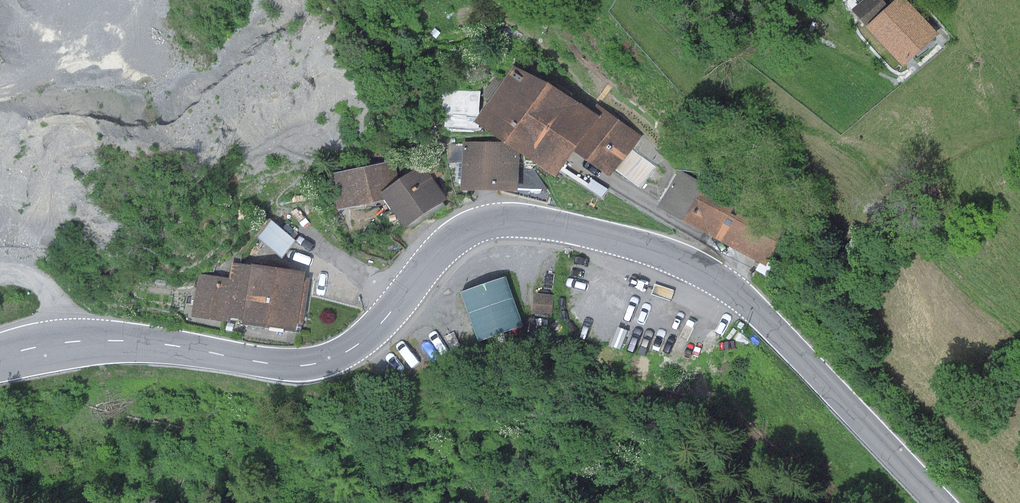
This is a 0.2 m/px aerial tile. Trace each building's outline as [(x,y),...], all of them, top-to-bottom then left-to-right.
[(850,10),(863,25),(887,4),(883,0),(861,0),(850,10)] [(863,25),(900,66),(936,34),(905,0),(891,0),(887,4),(863,25)] [(526,118),(549,86),(512,60),(469,119),(506,145),(526,118)] [(526,118),(568,148),(591,117),(549,86),(526,118)] [(641,136),(599,106),(591,117),(568,148),(606,176),(611,169),(638,188),(654,166),(631,150),(641,136)] [(568,148),(526,118),(506,145),(548,176),(568,148)] [(447,161),(461,162),(461,142),(448,141),(447,161)] [(498,143),(461,142),(461,162),(460,189),(516,191),(516,155),(498,143)] [(394,160),(328,174),(335,209),(383,199),(378,191),(399,178),(394,160)] [(399,178),(378,191),(383,199),(401,226),(444,198),(421,163),(399,178)] [(657,205),(681,219),(701,182),(677,169),(657,205)] [(722,183),(718,192),(701,182),(681,219),(763,265),(788,221),(722,183)] [(271,220),(256,237),(280,257),(295,239),(271,220)] [(228,316),(240,318),(244,292),(249,264),(231,261),(228,278),(197,273),(190,316),(227,322),(228,316)] [(249,264),(244,292),(297,300),(301,275),(301,272),(249,264)] [(309,277),(301,275),(297,300),(293,322),(302,323),(309,277)] [(504,276),(459,292),(476,340),(521,325),(504,276)] [(293,322),(297,300),(244,292),(240,318),(239,322),(292,330),(293,322)] [(554,295),(537,294),(535,314),(553,315),(554,295)]
